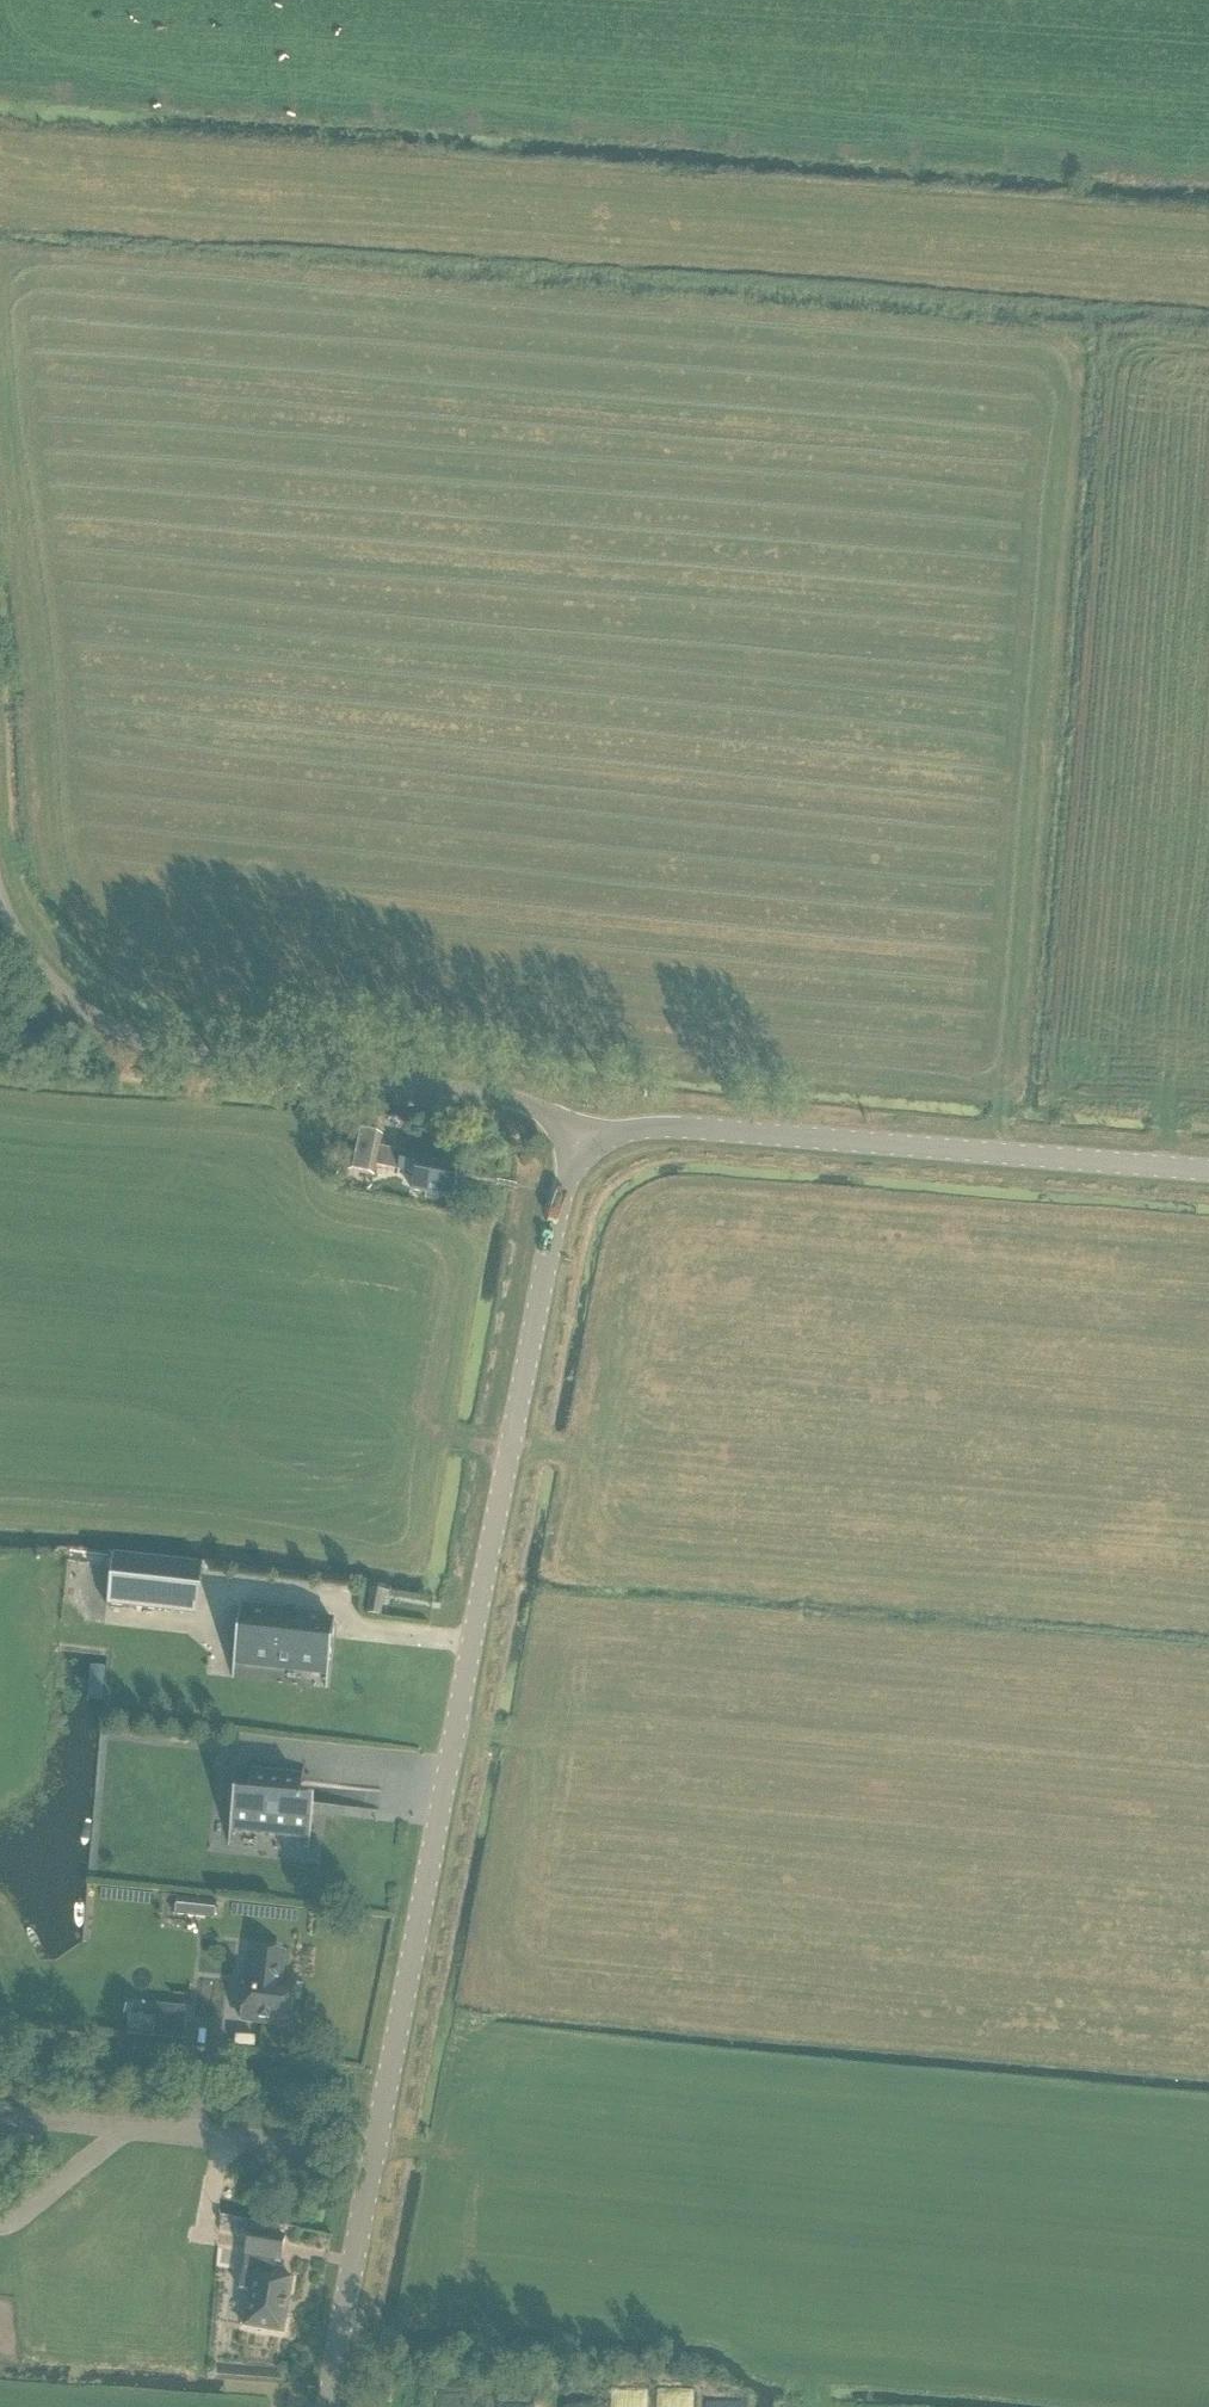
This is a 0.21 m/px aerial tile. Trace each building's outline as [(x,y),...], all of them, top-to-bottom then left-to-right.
[(380,1146),(382,1136),(355,1131),(347,1167),(375,1172),(376,1165),(414,1173),(411,1189),(451,1197),(457,1168),(419,1160),(420,1157),(403,1154),(404,1151),(380,1146)] [(199,1615),(204,1565),(114,1555),(108,1605),(199,1615)] [(367,1613),(380,1616),(384,1593),(371,1591),(367,1613)] [(237,1636),(238,1636),(249,1637),(245,1666),(278,1669),(278,1664),(328,1670),(326,1688),(327,1688),(335,1623),(295,1618),(296,1614),(240,1607),(237,1636)] [(252,1752),(248,1782),(234,1780),(228,1828),(311,1836),(316,1788),(303,1787),(306,1757),(252,1752)] [(205,1911),(206,1896),(165,1895),(164,1909),(205,1911)] [(289,2025),(294,1987),(279,1986),(283,1952),(255,1949),(251,1982),(246,1982),(242,2020),(289,2025)] [(129,2034),(183,2038),(184,2023),(172,2022),(173,2008),(158,2006),(157,2018),(130,2016),(129,2034)] [(259,2273),(253,2305),(273,2308),(270,2325),(294,2329),(302,2288),(278,2283),(279,2276),(280,2277),(283,2255),(255,2250),(251,2271),(259,2273)] [(605,2406),(641,2406),(642,2387),(605,2386),(605,2406)] [(586,2395),(553,2403),(554,2406),(589,2406),(586,2395)]
